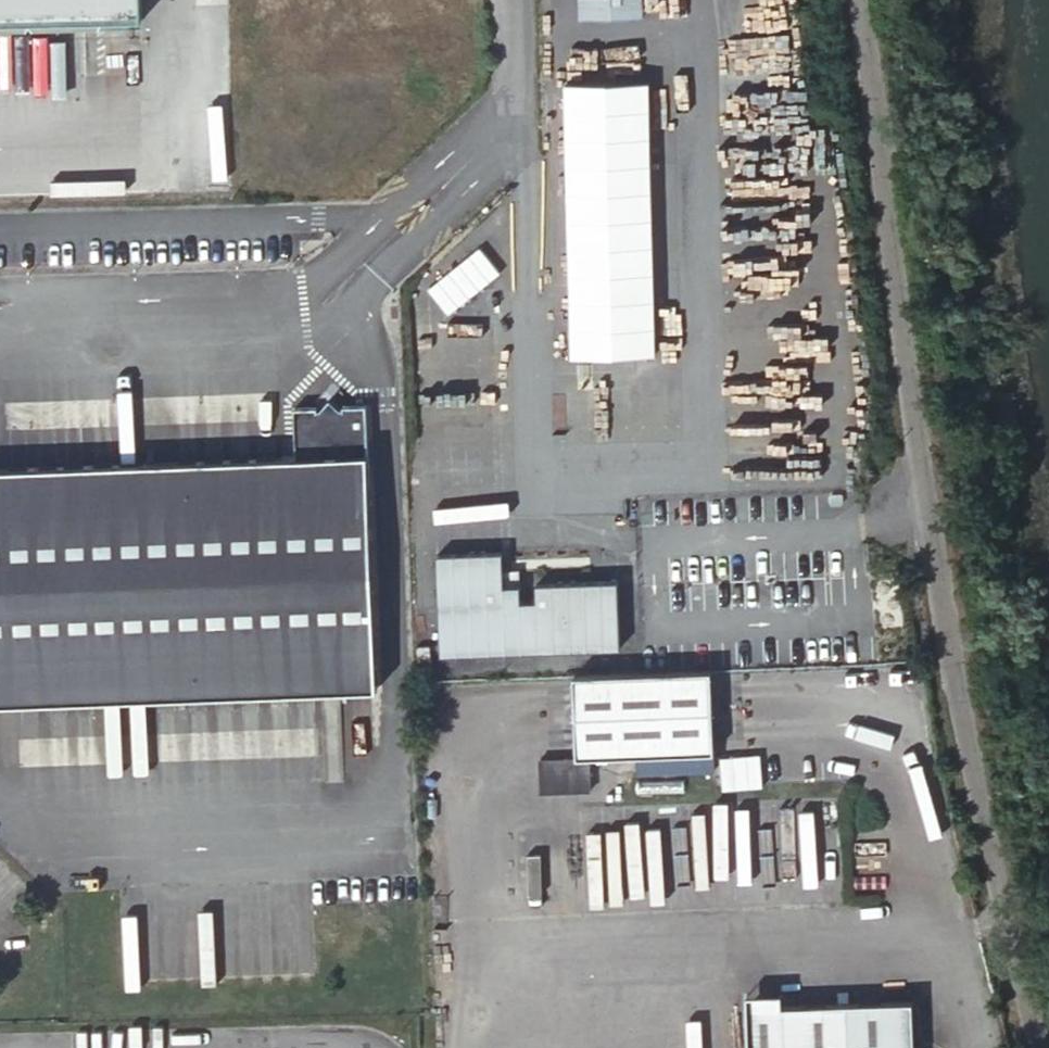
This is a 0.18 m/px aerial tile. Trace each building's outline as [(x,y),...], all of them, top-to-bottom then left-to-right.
[(145,21),(144,0),(0,0),(0,25),(145,21)] [(641,0),(581,0),(581,16),(641,14),(641,0)] [(0,468),(0,702),(376,689),(367,405),(344,406),(344,409),(341,409),(330,399),(321,410),(318,410),(318,408),(295,408),(297,458),(0,468)] [(437,551),(439,602),(471,600),(474,651),(539,648),(537,598),(520,598),(520,582),(503,583),(503,566),(502,549),(437,551)] [(519,566),(503,566),(503,583),(520,582),(519,566)] [(537,598),(539,648),(618,645),(615,579),(536,582),(537,598)] [(439,602),(441,652),(474,651),(471,600),(439,602)] [(702,672),(566,676),(568,719),(569,758),(628,756),(629,773),(706,771),(704,716),(702,672)] [(746,993),(747,1005),(782,1004),(782,992),(746,993)] [(912,1000),(782,1004),(747,1005),(748,1047),(914,1047),(912,1000)]
